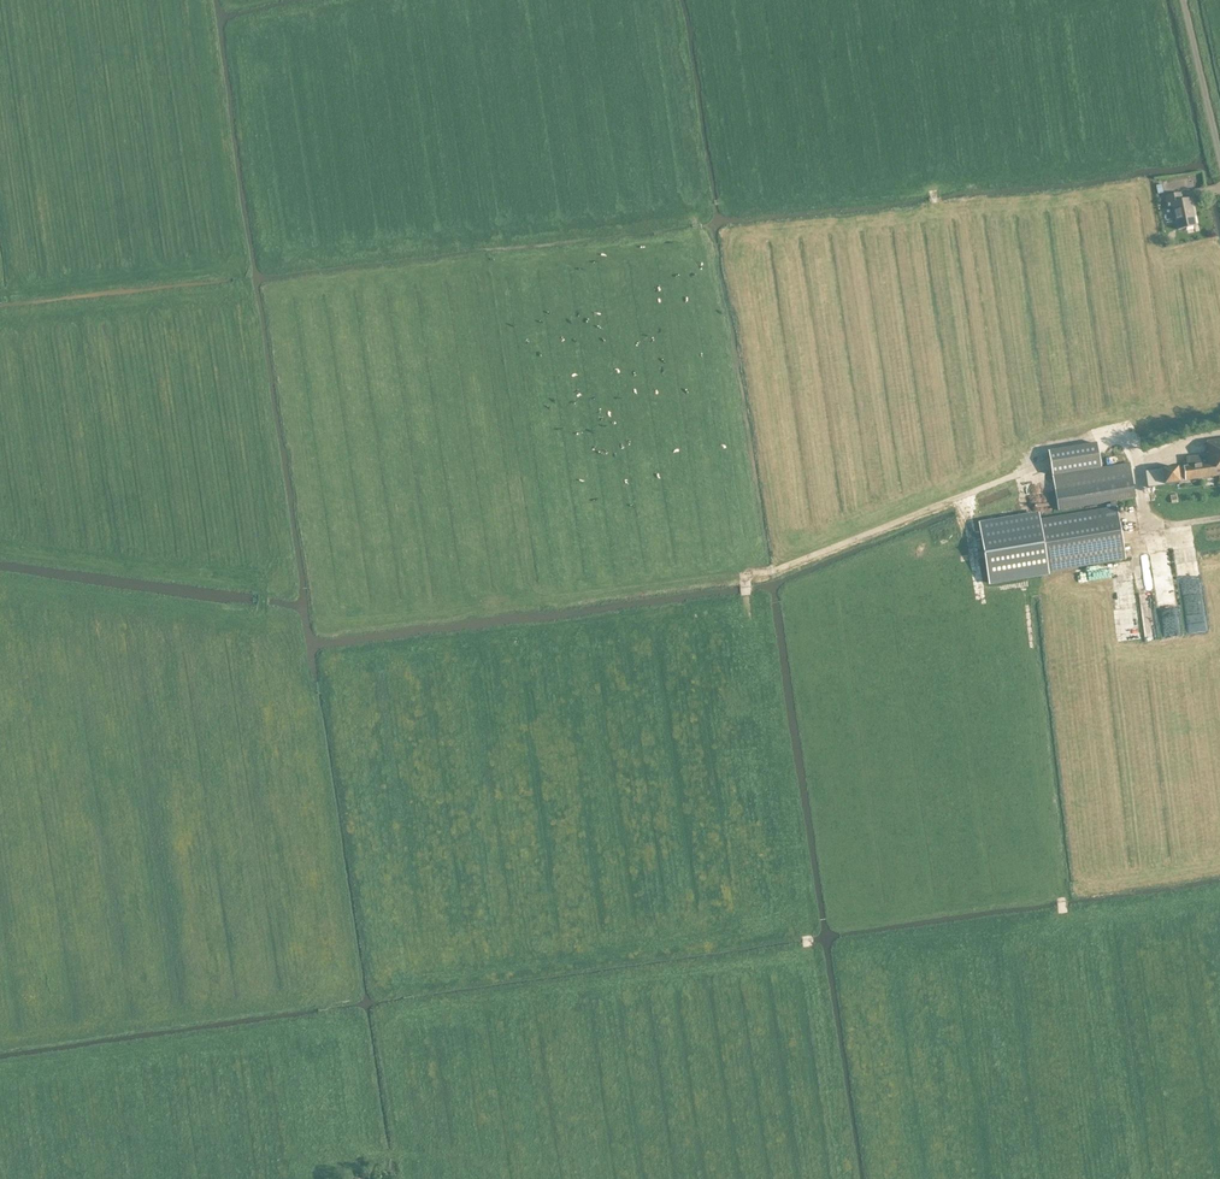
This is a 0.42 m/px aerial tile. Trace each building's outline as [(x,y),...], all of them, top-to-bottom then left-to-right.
[(1173,205),(1176,222),(1178,229),(1195,226),(1189,199),(1182,200),(1180,193),(1165,196),(1168,206),(1173,205)] [(1206,441),(1208,452),(1206,453),(1207,456),(1201,457),(1201,455),(1186,457),(1187,466),(1145,472),(1147,487),(1179,482),(1179,481),(1219,475),(1219,440),(1206,441)] [(1096,443),(1048,451),(1053,476),(1101,468),(1096,443)] [(1110,501),(1111,508),(1039,520),(1048,572),(1125,559),(1115,500),(1135,497),(1129,463),(1053,476),(1058,510),(1110,501)] [(976,525),(986,587),(1046,577),(1036,515),(976,525)]
